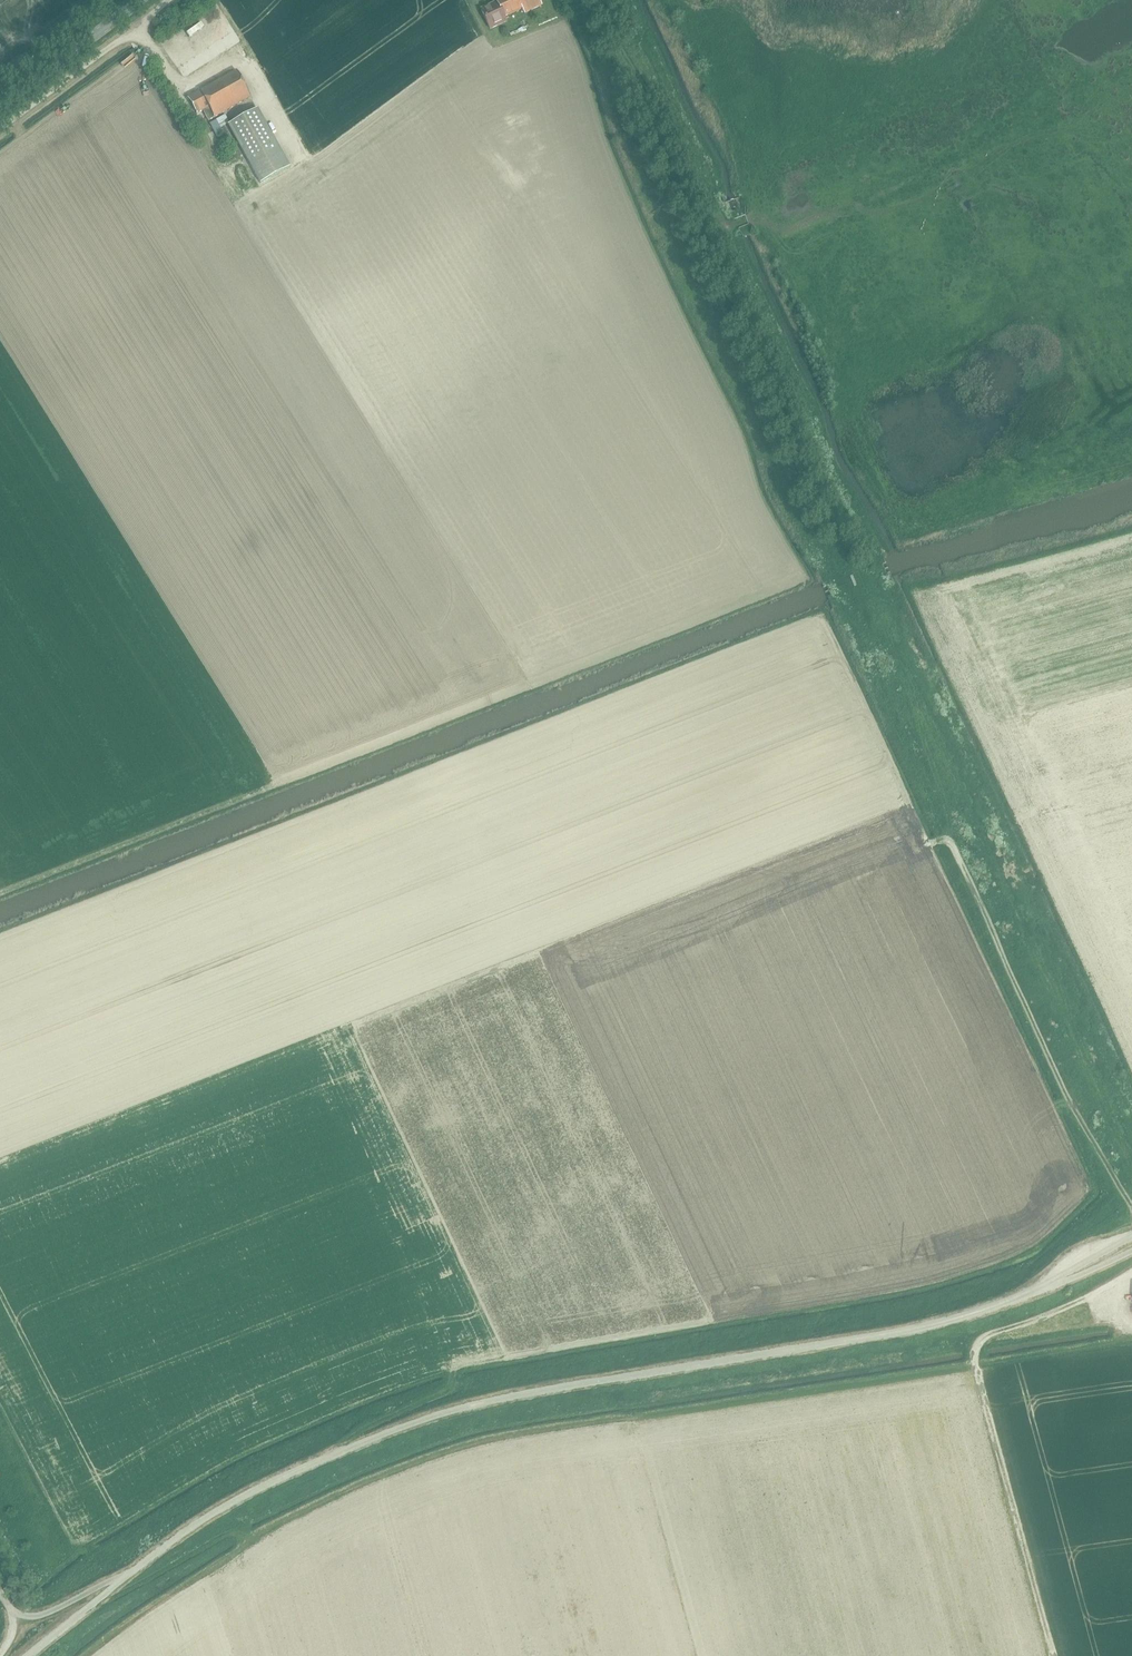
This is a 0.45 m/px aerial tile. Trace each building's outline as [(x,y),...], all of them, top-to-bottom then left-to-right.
[(527,6),(529,5),(528,3),(535,0),(496,0),(497,2),(481,9),(490,29),(506,21),(504,17),(527,6)] [(196,114),(202,110),(208,121),(251,97),(236,71),(187,98),(196,114)] [(260,183),(290,167),(257,109),(228,125),(260,183)] [(221,129),(216,120),(209,124),(215,133),(221,129)] [(299,147),(300,132),(288,132),(288,147),(299,147)]
